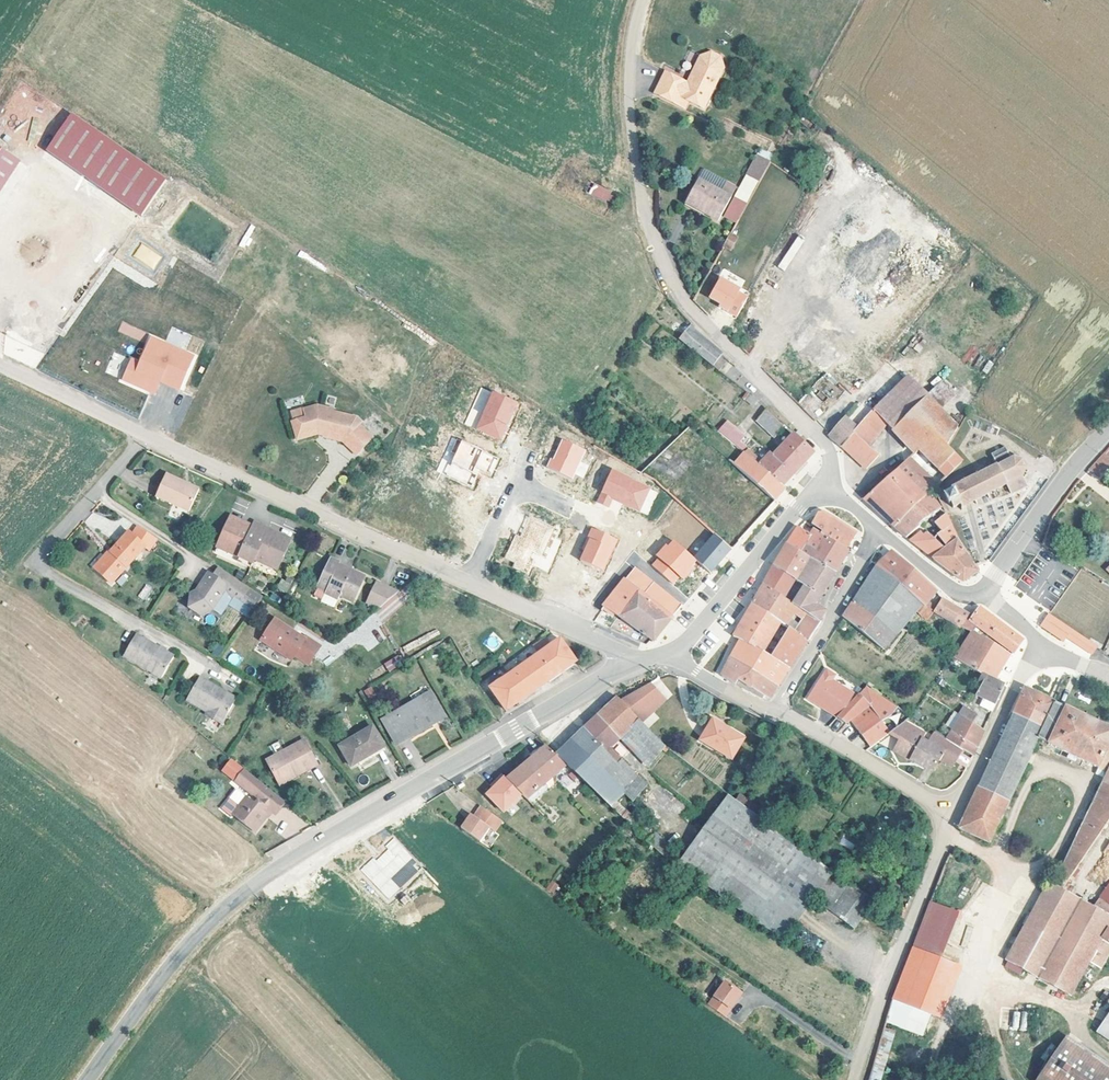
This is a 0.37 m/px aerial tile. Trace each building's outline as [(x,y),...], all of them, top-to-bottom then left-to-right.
[(650,94),(681,109),(685,102),(700,110),(721,69),(717,58),(708,53),(697,57),(683,83),(661,72),(650,94)] [(165,180),(71,114),(45,150),(140,216),(165,180)] [(773,156),(776,151),(765,144),(762,150),(773,156)] [(19,161),(0,148),(0,190),(19,161)] [(746,180),(757,186),(770,162),(773,156),(762,150),(746,180)] [(722,193),(727,184),(704,171),(699,180),(722,193)] [(696,209),(704,213),(719,221),(736,188),(727,184),(722,193),(699,180),(685,206),(695,211),(696,209)] [(725,217),(736,223),(757,186),(746,180),(725,217)] [(593,183),(588,194),(609,203),(613,193),(593,183)] [(880,222),(826,287),(818,297),(883,351),(953,266),(917,236),(887,213),(880,222)] [(729,234),(723,246),(732,251),(738,239),(729,234)] [(778,267),(785,271),(803,240),(796,236),(778,267)] [(154,269),(162,256),(141,243),(133,256),(154,269)] [(738,316),(750,291),(718,276),(707,301),(738,316)] [(118,332),(141,342),(146,332),(122,322),(118,332)] [(726,360),(689,328),(680,340),(705,360),(706,359),(719,369),(726,360)] [(824,375),(838,360),(805,330),(791,345),(824,375)] [(192,356),(149,337),(137,363),(130,359),(121,379),(147,391),(153,378),(158,380),(177,389),(192,356)] [(899,417),(903,421),(926,397),(904,375),(874,409),(887,424),(893,430),(899,424),(896,421),(899,417)] [(153,378),(147,391),(152,393),(158,380),(153,378)] [(926,397),(938,409),(951,397),(939,384),(926,397)] [(742,399),(754,406),(758,398),(746,391),(742,399)] [(463,424),(499,440),(510,416),(508,415),(510,411),(512,412),(515,404),(492,393),(482,415),(470,409),(463,424)] [(937,468),(946,477),(961,462),(954,454),(945,448),(957,429),(938,409),(926,397),(903,421),(899,424),(893,430),(893,431),(916,454),(920,449),(937,468)] [(317,405),(304,409),(305,415),(291,420),(296,437),(317,431),(324,433),(323,435),(323,437),(342,441),(343,440),(357,453),(372,437),(358,424),(360,422),(355,417),(332,411),(332,409),(317,405)] [(288,411),(291,420),(305,415),(304,409),(303,407),(288,411)] [(784,425),(766,408),(755,422),(774,438),(784,425)] [(842,446),(866,469),(878,456),(867,445),(887,424),(874,409),(857,428),(858,428),(842,446)] [(836,442),(842,446),(858,428),(857,428),(845,417),(832,431),(840,439),(836,442)] [(735,445),(738,441),(743,436),(725,421),(717,430),(735,445)] [(317,431),(296,437),(296,440),(317,434),(323,435),(324,433),(317,431)] [(828,435),(836,442),(840,439),(832,431),(828,435)] [(773,456),(792,474),(803,463),(813,452),(793,434),(773,456)] [(448,477),(473,489),(479,477),(475,475),(477,469),(490,475),(497,459),(456,440),(450,453),(457,457),(448,477)] [(550,459),(546,468),(571,479),(584,450),(562,440),(553,460),(550,459)] [(787,480),(792,474),(773,456),(770,453),(761,462),(738,441),(735,445),(744,453),(782,486),(787,480)] [(1005,448),(991,455),(996,464),(1010,456),(1005,448)] [(450,453),(447,452),(438,473),(448,477),(457,457),(450,453)] [(734,465),(774,501),(785,489),(782,486),(744,453),(734,465)] [(1108,467),(1108,458),(1104,453),(1089,469),(1098,479),(1108,467)] [(986,494),(988,498),(990,497),(988,493),(1005,484),(1010,493),(1026,485),(1022,476),(1023,475),(1020,473),(1023,469),(1025,469),(1025,467),(1023,467),(1021,462),(1022,460),(1020,459),(1018,461),(1014,459),(1014,457),(1012,457),(1012,459),(998,466),(998,464),(996,464),(996,466),(979,474),(977,470),(975,471),(977,475),(966,481),(964,476),(962,477),(964,482),(952,487),(950,486),(949,488),(952,489),(952,491),(943,495),(948,504),(950,503),(953,508),(960,504),(961,506),(961,510),(963,510),(963,506),(974,501),(975,504),(977,503),(976,500),(986,494)] [(894,527),(908,513),(927,495),(927,496),(934,489),(936,487),(927,478),(908,459),(899,468),(863,499),(880,514),(894,527)] [(927,478),(936,487),(946,477),(937,468),(927,478)] [(598,503),(608,507),(612,497),(622,502),(622,503),(634,509),(638,501),(643,503),(649,488),(612,472),(598,503)] [(209,495),(174,479),(165,501),(199,517),(209,495)] [(908,513),(919,527),(941,511),(927,496),(927,495),(908,513)] [(638,501),(634,509),(639,511),(643,503),(638,501)] [(463,534),(456,550),(462,553),(480,512),(476,510),(469,525),(472,526),(467,536),(463,534)] [(844,550),(845,549),(854,533),(824,513),(818,514),(812,524),(823,531),(821,534),(826,538),(844,550)] [(906,538),(919,527),(908,513),(894,527),(900,532),(906,538)] [(946,547),(958,539),(947,514),(935,524),(941,532),(937,536),(946,547)] [(546,559),(558,530),(529,517),(520,538),(515,535),(504,559),(514,564),(512,568),(527,575),(536,555),(546,559)] [(243,562),(256,567),(257,564),(279,574),(293,543),(258,529),(256,532),(235,523),(222,552),(243,562)] [(786,544),(804,555),(809,547),(815,551),(826,538),(821,534),(813,529),(810,536),(798,527),(792,535),(786,544)] [(580,561),(603,572),(617,540),(592,529),(587,540),(590,541),(585,551),(580,561)] [(933,559),(944,549),(934,538),(933,538),(928,532),(924,536),(920,532),(910,541),(916,545),(933,559)] [(110,570),(101,579),(115,591),(148,554),(152,557),(161,547),(142,534),(135,541),(133,539),(115,558),(113,558),(108,564),(110,570)] [(696,561),(710,573),(731,548),(715,534),(694,559),(696,561)] [(847,551),(845,549),(844,550),(826,538),(815,551),(809,547),(804,555),(809,558),(834,573),(839,565),(847,551)] [(978,570),(974,564),(958,539),(946,547),(944,549),(933,559),(962,581),(978,570)] [(652,566),(672,584),(681,573),(685,577),(692,570),(690,568),(696,561),(694,559),(673,541),(667,548),(665,547),(656,557),(659,558),(652,566)] [(795,581),(809,558),(804,555),(786,544),(774,566),(791,578),(794,580),(795,581)] [(884,559),(877,567),(921,604),(923,607),(923,606),(935,591),(926,583),(922,579),(911,569),(899,559),(892,552),(884,559)] [(823,591),(834,573),(809,558),(795,581),(796,582),(803,586),(793,604),(797,607),(809,615),(818,621),(819,620),(825,611),(818,606),(815,605),(823,591)] [(254,573),(256,567),(243,562),(241,567),(254,573)] [(327,597),(340,602),(342,599),(354,605),(365,578),(352,573),(351,575),(339,571),(341,566),(333,563),(317,600),(325,603),(327,597)] [(97,575),(101,579),(110,570),(108,564),(97,575)] [(785,593),(794,580),(791,578),(774,566),(763,584),(783,598),(784,597),(787,599),(789,595),(785,593)] [(915,610),(921,604),(877,567),(856,598),(843,618),(882,649),(915,610)] [(604,608),(619,618),(645,579),(633,570),(624,582),(623,581),(604,608)] [(252,619),(265,601),(221,571),(216,578),(211,575),(199,593),(192,595),(189,610),(202,618),(214,612),(222,618),(231,605),(252,619)] [(297,585),(284,576),(276,587),(290,596),(297,585)] [(654,641),(681,606),(645,579),(619,618),(654,641)] [(143,583),(138,597),(146,600),(151,586),(143,583)] [(792,615),(797,607),(793,604),(787,599),(784,597),(783,598),(763,584),(757,594),(752,603),(781,624),(785,627),(789,621),(792,615)] [(369,605),(378,609),(387,602),(398,592),(378,585),(369,605)] [(327,597),(325,603),(324,607),(338,612),(340,602),(327,597)] [(932,612),(960,627),(968,615),(941,600),(932,612)] [(764,652),(781,624),(752,603),(742,619),(732,636),(740,640),(741,640),(763,653),(764,652)] [(926,619),(932,612),(923,606),(923,607),(921,604),(915,610),(926,619)] [(792,615),(801,621),(805,623),(809,615),(797,607),(792,615)] [(973,618),(968,615),(960,627),(969,632),(971,633),(971,632),(976,626),(1013,653),(1017,646),(1022,641),(979,608),(975,613),(973,618)] [(795,632),(808,640),(820,621),(819,620),(818,621),(809,615),(805,623),(801,621),(798,627),(795,632)] [(1063,640),(1066,636),(1070,630),(1048,615),(1041,625),(1063,640)] [(795,632),(798,627),(789,621),(785,627),(788,628),(795,632)] [(277,623),(263,643),(292,663),(295,659),(309,669),(322,650),(308,640),(306,643),(277,623)] [(799,652),(808,640),(795,632),(788,628),(771,656),(770,657),(788,667),(799,652)] [(1075,643),(1080,637),(1070,630),(1066,636),(1075,643)] [(493,652),(503,642),(493,632),(484,642),(493,652)] [(992,681),(993,681),(1001,667),(1008,654),(971,632),(971,633),(969,632),(953,658),(980,674),(984,677),(984,676),(992,681)] [(1096,648),(1080,637),(1075,643),(1091,654),(1096,648)] [(533,647),(539,655),(550,647),(545,639),(533,647)] [(513,673),(529,695),(576,662),(560,640),(550,647),(539,655),(513,673)] [(731,658),(778,685),(783,677),(788,667),(770,657),(771,656),(764,652),(763,653),(741,640),(740,640),(735,650),(731,658)] [(141,641),(131,662),(168,683),(179,662),(141,641)] [(207,650),(218,655),(223,646),(212,641),(207,650)] [(238,667),(242,658),(231,652),(226,661),(238,667)] [(398,655),(384,664),(389,672),(403,663),(398,655)] [(770,698),(778,685),(731,658),(725,668),(721,676),(735,684),(739,680),(770,698)] [(808,700),(836,717),(856,695),(832,681),(835,676),(826,670),(808,700)] [(506,711),(529,695),(513,673),(490,689),(506,711)] [(999,683),(993,681),(992,681),(984,676),(984,677),(981,683),(974,697),(988,704),(986,707),(992,710),(1003,685),(999,683)] [(621,702),(636,718),(661,694),(651,684),(651,683),(647,686),(621,701),(621,702)] [(242,704),(206,684),(193,706),(212,717),(210,720),(227,729),(242,704)] [(364,690),(368,699),(376,695),(372,686),(364,690)] [(846,723),(850,720),(871,747),(890,732),(900,738),(894,750),(918,764),(919,761),(932,768),(938,758),(950,765),(960,748),(946,739),(934,731),(928,742),(921,738),(924,734),(903,722),(890,731),(884,721),(899,708),(867,686),(861,693),(860,691),(856,695),(836,717),(846,723)] [(1067,881),(1108,821),(1108,729),(1065,708),(1065,709),(1055,704),(1055,703),(1024,688),(958,829),(989,843),(1039,739),(1048,744),(1098,768),(1107,772),(1104,780),(1058,876),(1067,881)] [(394,742),(430,723),(426,716),(439,709),(430,693),(381,720),(394,742)] [(654,738),(641,724),(666,700),(661,694),(636,718),(639,721),(620,738),(647,767),(662,749),(665,747),(655,738),(654,738)] [(639,721),(636,718),(621,702),(617,698),(571,742),(624,794),(632,802),(647,784),(609,748),(620,738),(639,721)] [(961,715),(971,722),(976,714),(963,706),(958,714),(961,715)] [(426,716),(430,723),(443,716),(439,709),(426,716)] [(960,748),(972,755),(983,730),(971,722),(961,715),(946,739),(960,748)] [(729,758),(742,738),(723,726),(711,719),(699,740),(729,758)] [(723,726),(742,738),(743,735),(724,724),(723,726)] [(371,726),(338,745),(350,764),(383,745),(371,726)] [(308,766),(310,769),(318,764),(305,740),(267,759),(279,780),(308,766)] [(558,755),(611,806),(616,801),(624,794),(571,742),(558,755)] [(554,774),(566,764),(545,745),(533,754),(554,774)] [(544,782),(554,774),(533,754),(505,777),(520,792),(525,797),(526,797),(544,782)] [(931,771),(932,768),(919,761),(918,764),(931,771)] [(224,774),(237,785),(246,772),(234,762),(224,774)] [(308,766),(279,780),(280,783),(310,769),(308,766)] [(1094,775),(1104,780),(1107,772),(1098,768),(1094,775)] [(289,806),(246,772),(237,785),(262,805),(258,811),(246,802),(240,809),(231,801),(222,813),(232,821),(233,819),(256,838),(268,823),(266,821),(272,813),(279,818),(289,806)] [(505,777),(501,772),(494,779),(496,781),(491,786),(485,792),(502,810),(520,792),(505,777)] [(544,782),(526,797),(530,801),(548,786),(544,782)] [(240,809),(246,802),(236,794),(231,801),(240,809)] [(735,801),(758,817),(762,812),(739,794),(735,801)] [(832,872),(758,817),(735,801),(728,795),(677,865),(781,941),(812,899),(832,872)] [(632,817),(616,801),(611,806),(611,807),(647,841),(654,832),(635,814),(632,817)] [(470,814),(461,828),(480,842),(489,828),(495,832),(502,822),(480,806),(473,816),(470,814)] [(413,858),(395,838),(386,847),(388,850),(377,861),(374,858),(361,870),(390,900),(401,889),(391,879),(413,858)] [(388,850),(386,847),(374,858),(377,861),(388,850)] [(424,869),(418,863),(414,866),(420,872),(424,869)] [(832,872),(812,899),(853,929),(873,902),(832,872)] [(1055,882),(1064,886),(1067,881),(1058,876),(1055,882)] [(546,890),(555,894),(559,884),(550,881),(546,890)] [(1102,938),(1108,925),(1108,916),(1093,907),(1070,894),(1062,890),(1064,886),(1055,882),(1050,884),(1049,883),(1006,960),(1021,968),(1070,995),(1082,972),(1102,938)] [(1100,898),(1108,904),(1108,885),(1100,898)] [(1100,898),(1093,907),(1108,916),(1108,904),(1100,898)] [(911,948),(929,955),(948,908),(929,901),(911,948)] [(889,914),(899,922),(904,911),(895,904),(889,914)] [(363,925),(357,919),(350,926),(348,924),(341,930),(349,938),(363,925)] [(1103,938),(1102,938),(1082,972),(1095,979),(1108,954),(1108,929),(1103,938)] [(290,934),(283,941),(286,945),(294,937),(290,934)] [(950,963),(929,955),(911,948),(891,999),(931,1014),(950,963)] [(297,967),(303,961),(296,954),(290,959),(297,967)] [(1018,974),(1021,968),(1006,960),(1003,966),(1018,974)] [(709,1005),(725,1017),(742,994),(725,981),(709,1005)] [(1027,1030),(1026,1011),(1013,1012),(1013,1030),(1027,1030)] [(1096,1031),(1108,1040),(1108,1013),(1096,1031)] [(868,1079),(881,1079),(895,1033),(884,1029),(868,1079)] [(1037,1079),(1108,1079),(1108,1065),(1067,1036),(1037,1079)]
